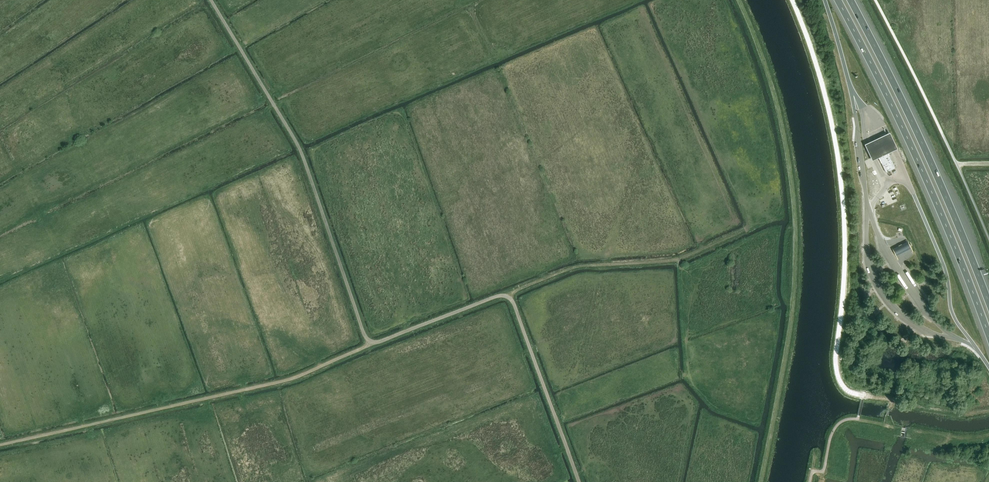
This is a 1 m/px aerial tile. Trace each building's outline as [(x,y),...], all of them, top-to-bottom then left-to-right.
[(864,145),(872,162),(876,160),(880,158),(888,154),(894,151),(897,150),(889,133),(886,135),(868,143),(864,145)] [(895,168),(888,154),(880,158),(886,172),(895,168)] [(908,241),(893,249),(896,256),(911,249),(908,241)]
